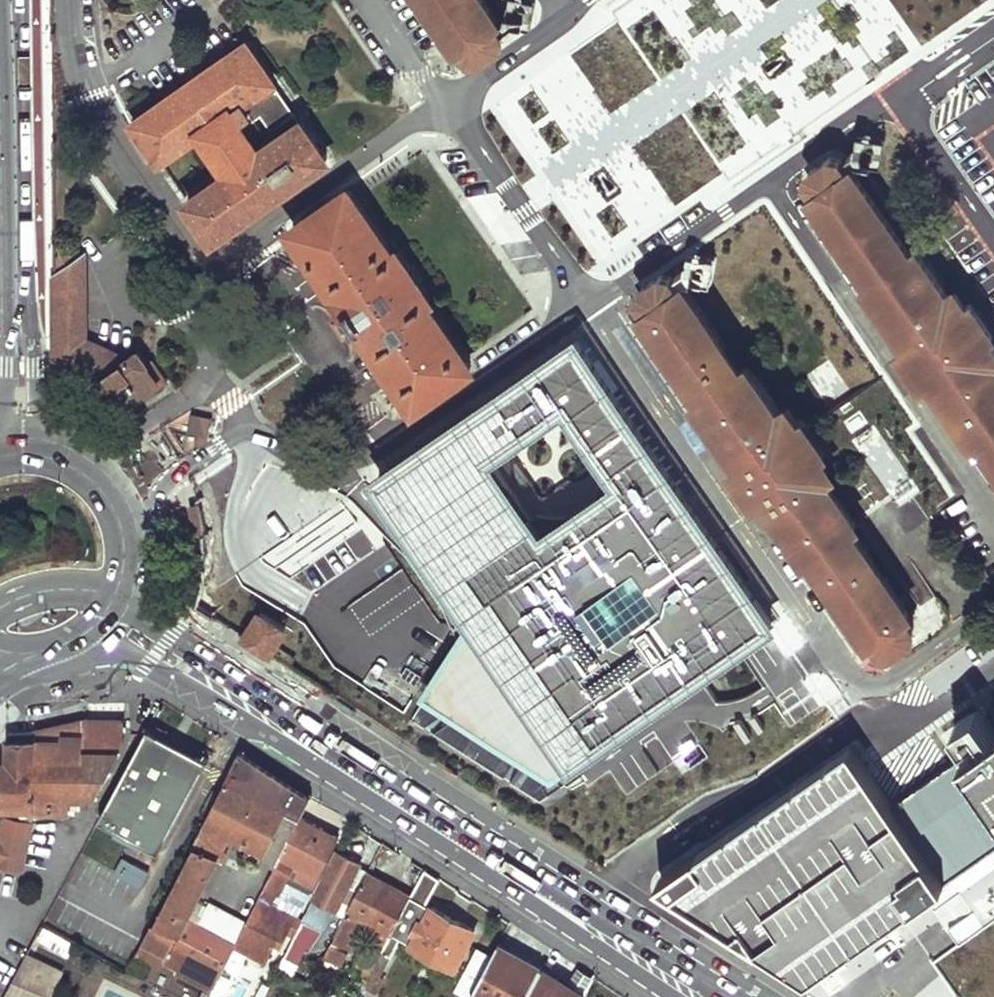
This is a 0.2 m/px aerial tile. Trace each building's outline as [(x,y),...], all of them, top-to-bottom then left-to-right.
[(458,45),(462,43),(469,53),(481,55),(496,45),(501,30),(495,22),(495,19),(482,0),(428,0),(458,45)] [(245,40),(145,111),(171,150),(200,129),(223,163),(230,159),(236,166),(187,200),(213,237),(327,157),(301,121),(260,149),(253,140),(263,133),(253,119),(261,114),(271,127),(294,112),(245,40)] [(145,111),(131,122),(158,160),(171,150),(145,111)] [(805,176),(812,187),(810,188),(868,273),(862,277),(905,341),(902,343),(898,346),(904,355),(911,364),(917,373),(921,380),(924,378),(929,375),(972,438),(978,434),(993,457),(993,366),(987,355),(993,350),(950,288),(944,292),(911,245),(905,250),(847,164),(844,165),(838,156),(824,154),(809,166),(807,168),(805,176)] [(347,189),(292,228),(349,310),(359,325),(413,406),(470,367),(428,306),(432,303),(393,245),(388,249),(347,189)] [(81,254),(73,242),(52,257),(53,361),(74,368),(98,379),(129,399),(156,380),(137,350),(125,358),(82,337),(81,254)] [(820,452),(804,428),(799,420),(787,426),(777,410),(742,361),(737,365),(680,281),(677,282),(669,270),(655,273),(640,283),(637,292),(646,304),(643,306),(701,390),(695,395),(738,459),(730,464),(741,480),(754,497),(762,492),(804,555),(811,550),(869,636),(872,635),(878,645),(889,647),(910,633),(911,632),(912,624),(905,612),(901,605),(846,526),(852,522),(820,474),(826,471),(814,456),(820,452)] [(349,310),(334,319),(344,335),(359,325),(349,310)] [(675,482),(576,338),(447,425),(377,475),(403,514),(412,508),(567,401),(610,464),(602,469),(600,484),(595,495),(597,498),(567,519),(564,516),(549,517),(537,514),(530,519),(529,518),(492,464),(417,515),(400,527),(460,613),(448,621),(458,644),(419,704),(557,790),(637,746),(785,639),(744,583),(751,578),(723,536),(715,541),(675,482)] [(211,417),(190,413),(185,433),(195,436),(193,445),(199,446),(201,437),(206,439),(211,417)] [(214,520),(246,521),(247,496),(215,495),(214,520)] [(417,515),(412,508),(403,514),(381,529),(406,553),(419,573),(442,606),(448,621),(460,613),(400,527),(417,515)] [(307,589),(327,571),(319,562),(298,579),(307,589)] [(910,633),(889,647),(896,657),(941,627),(943,624),(944,619),(944,613),(942,605),(934,593),(905,612),(912,624),(911,632),(910,633)] [(224,605),(210,615),(288,665),(294,657),(273,644),(284,626),(264,613),(256,608),(249,620),(224,605)] [(976,703),(950,722),(962,739),(979,726),(984,734),(993,727),(976,703)] [(32,824),(33,808),(81,808),(81,796),(95,796),(125,741),(124,719),(89,719),(81,719),(73,722),(69,724),(64,725),(59,726),(54,728),(49,729),(44,730),(39,730),(35,731),(9,733),(9,762),(9,770),(2,770),(3,807),(22,807),(22,821),(4,818),(0,837),(0,836),(0,864),(23,869),(32,824)] [(962,749),(993,794),(993,727),(984,734),(962,749)] [(158,850),(207,760),(148,728),(99,818),(117,828),(142,841),(158,850)] [(852,744),(661,881),(811,977),(948,883),(852,744)] [(209,903),(208,905),(197,925),(185,919),(196,899),(217,859),(222,862),(227,852),(223,850),(232,833),(245,840),(241,846),(275,864),(300,816),(311,795),(241,750),(234,763),(193,844),(194,845),(154,925),(152,924),(138,952),(154,962),(166,957),(170,949),(181,954),(174,969),(212,989),(235,945),(246,922),(209,903)] [(517,766),(508,779),(542,801),(551,788),(517,766)] [(275,864),(258,898),(246,922),(235,945),(265,960),(274,942),(280,945),(285,936),(279,933),(282,927),(295,935),(297,932),(303,920),(266,902),(272,889),(278,893),(285,879),(287,880),(290,874),(314,886),(339,836),(300,816),(275,864)] [(142,841),(117,828),(113,835),(138,848),(142,841)] [(336,910),(360,864),(338,851),(318,889),(304,918),(322,929),(327,919),(336,910)] [(148,871),(123,858),(115,873),(140,886),(148,871)] [(382,974),(400,937),(411,943),(411,944),(455,968),(475,930),(431,906),(431,907),(426,904),(440,878),(425,869),(411,895),(372,970),(382,974)] [(372,970),(411,895),(366,872),(346,911),(332,943),(331,943),(324,956),(342,966),(360,931),(354,929),(360,917),(384,930),(371,957),(362,953),(353,969),(368,977),(372,970)] [(196,899),(185,919),(197,925),(208,905),(196,899)] [(42,923),(36,938),(59,949),(66,934),(42,923)] [(311,939),(297,932),(295,935),(285,954),(299,961),(311,939)] [(913,976),(930,962),(911,937),(893,950),(913,976)] [(471,996),(474,996),(527,996),(543,967),(498,943),(492,956),(480,979),(471,996)] [(478,947),(465,971),(480,979),(492,956),(478,947)] [(1,996),(66,996),(57,994),(67,966),(20,948),(1,996)] [(285,954),(279,968),(292,975),(299,961),(285,954)] [(527,996),(584,996),(586,995),(543,967),(527,996)]
